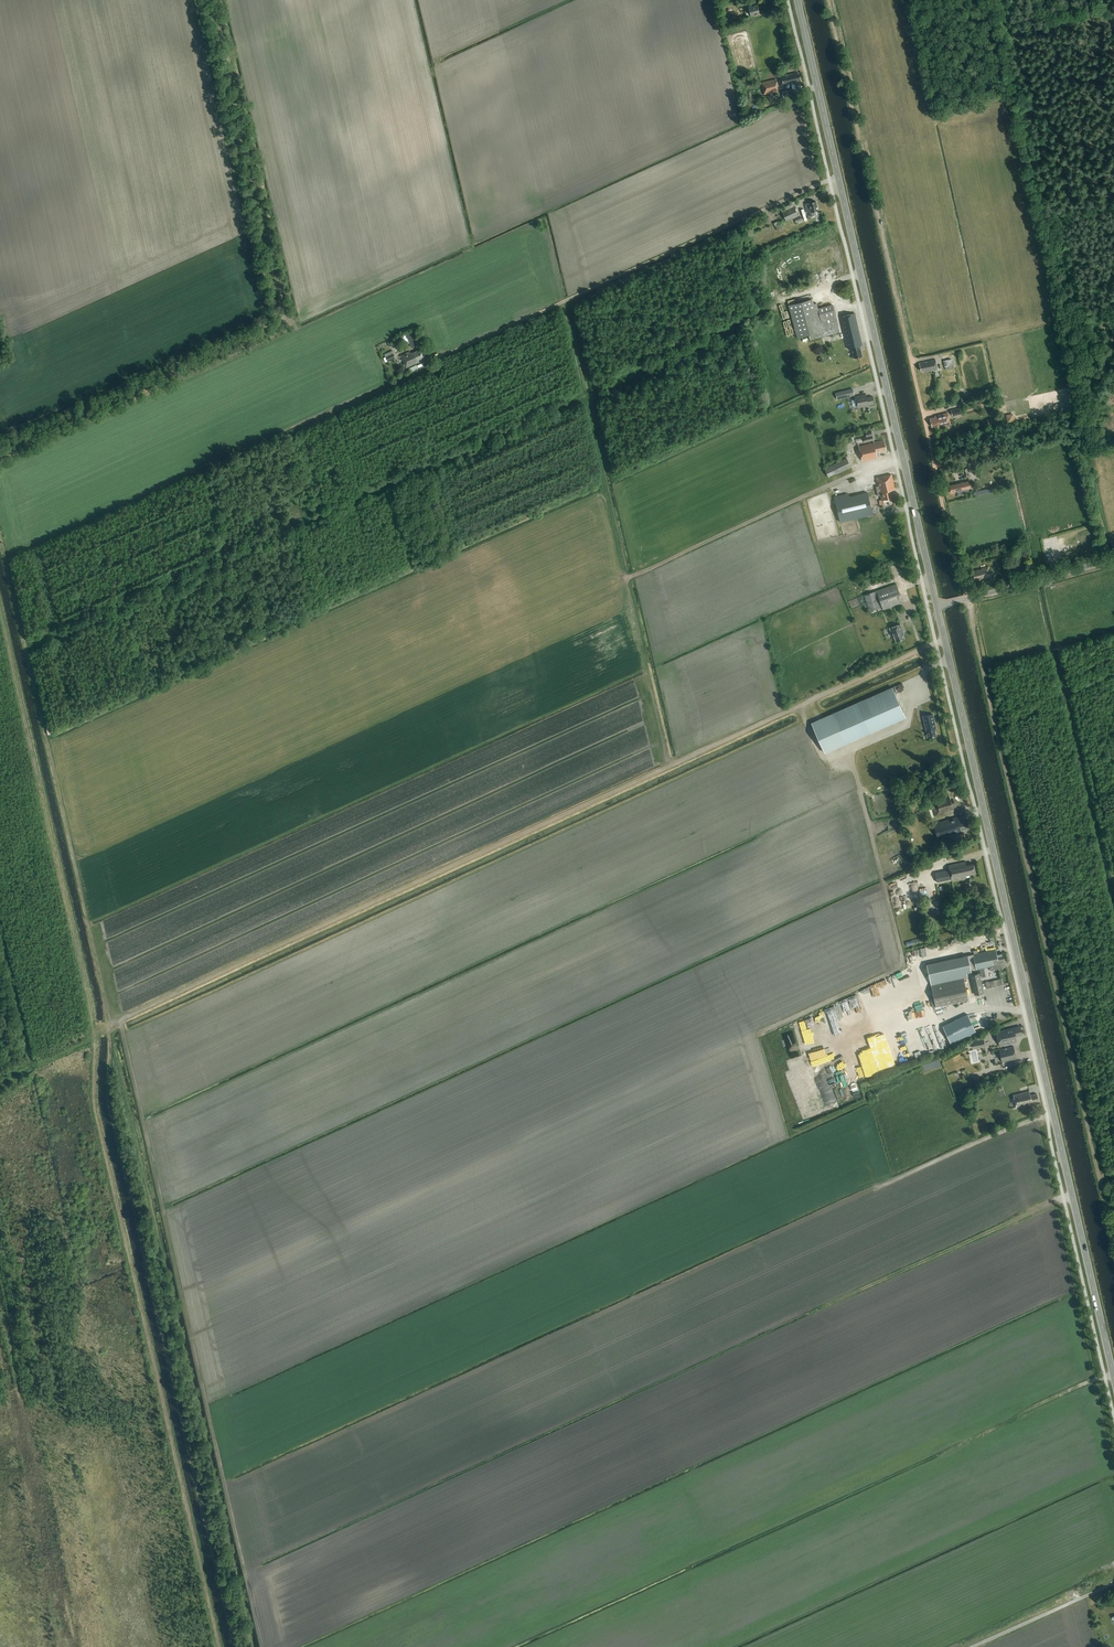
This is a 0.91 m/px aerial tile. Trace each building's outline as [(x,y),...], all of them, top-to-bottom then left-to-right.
[(760,10),(759,10),(757,5),(752,7),(751,6),(748,7),(750,16),(759,13),(760,12),(760,10)] [(797,72),(778,77),(781,86),(792,84),(801,82),(801,80),(799,74),(798,74),(797,72)] [(776,79),(775,79),(761,83),(764,95),(778,91),(776,79)] [(782,90),(784,98),(794,95),(792,87),(782,90)] [(816,201),(804,204),(806,214),(809,213),(810,217),(814,216),(813,212),(818,211),(816,201)] [(786,222),(799,216),(794,207),(782,212),(786,222)] [(774,222),(777,230),(782,229),(779,220),(774,222)] [(833,304),(818,308),(816,303),(814,304),(812,299),(813,299),(788,305),(797,338),(801,337),(802,342),(839,333),(839,332),(838,325),(837,322),(833,304)] [(862,356),(860,346),(862,346),(855,314),(840,317),(848,349),(852,348),(854,358),(862,356)] [(414,362),(424,358),(420,350),(410,354),(410,352),(401,356),(406,368),(415,364),(414,362)] [(933,371),(938,370),(935,360),(927,361),(927,362),(925,362),(919,363),(921,371),(923,371),(923,373),(932,371),(931,370),(933,370),(933,371)] [(943,362),(945,370),(954,368),(952,360),(943,362)] [(837,400),(855,395),(853,388),(836,393),(837,400)] [(874,404),(872,397),(867,398),(866,394),(855,397),(858,408),(874,404)] [(951,417),(960,414),(959,409),(950,411),(951,417)] [(938,426),(946,425),(950,424),(947,413),(935,416),(935,417),(930,419),(932,427),(938,426)] [(1006,414),(1007,422),(1015,421),(1014,413),(1006,414)] [(998,426),(996,418),(986,420),(988,428),(998,426)] [(864,443),(873,441),(871,432),(865,433),(866,437),(863,438),(864,443)] [(884,440),(874,443),(865,445),(859,446),(862,461),(877,457),(876,452),(886,449),(884,440)] [(969,470),(976,469),(973,455),(967,457),(968,464),(969,468),(965,470),(966,478),(971,477),(969,470)] [(847,458),(831,465),(824,468),(828,477),(835,474),(836,475),(851,467),(847,458)] [(878,496),(881,496),(881,500),(892,498),(891,491),(895,489),(892,475),(877,478),(878,486),(876,487),(877,494),(878,496)] [(968,488),(969,488),(968,482),(967,482),(949,486),(951,493),(957,491),(958,495),(969,492),(968,489),(968,488)] [(992,488),(974,492),(975,496),(993,492),(992,488)] [(835,500),(839,519),(840,522),(872,514),(867,493),(848,497),(847,494),(834,497),(835,500)] [(978,569),(973,570),(973,572),(973,573),(974,579),(975,579),(976,581),(979,580),(979,579),(984,578),(984,579),(991,577),(988,566),(981,568),(982,569),(979,570),(978,569)] [(883,610),(903,603),(896,584),(877,591),(883,610)] [(870,611),(880,607),(875,591),(864,595),(870,611)] [(894,635),(896,642),(904,639),(903,635),(904,634),(901,624),(890,628),(893,636),(894,635)] [(824,752),(905,718),(892,687),(810,722),(824,752)] [(933,714),(923,716),(928,737),(936,736),(935,729),(936,729),(933,714)] [(848,768),(835,774),(836,777),(849,771),(848,768)] [(935,817),(953,811),(948,794),(930,799),(935,817)] [(957,832),(969,829),(966,819),(960,821),(958,817),(939,822),(943,836),(957,832)] [(965,876),(976,873),(974,864),(966,865),(965,862),(949,865),(950,870),(952,880),(965,877),(965,876)] [(951,877),(950,870),(935,873),(937,883),(945,881),(944,878),(951,877)] [(1005,967),(1004,963),(1005,963),(1003,953),(997,954),(996,949),(973,954),(976,968),(976,970),(990,967),(990,970),(1005,967)] [(976,968),(973,954),(968,955),(926,964),(936,1007),(968,1000),(963,978),(967,977),(966,972),(971,971),(971,969),(976,968)] [(971,975),(975,995),(983,993),(978,973),(971,975)] [(1004,984),(1003,978),(985,983),(987,989),(1004,984)] [(888,996),(900,987),(898,985),(886,993),(888,996)] [(942,1026),(950,1043),(975,1032),(967,1015),(942,1026)] [(1022,1035),(1020,1027),(996,1032),(999,1046),(1017,1042),(1016,1037),(1022,1035)] [(974,1049),(985,1046),(984,1039),(972,1042),(974,1049)] [(1002,1062),(1016,1059),(1013,1046),(999,1050),(1002,1062)] [(1030,1095),(1029,1091),(1014,1095),(1016,1107),(1032,1103),(1032,1102),(1038,1101),(1037,1094),(1030,1095)]
